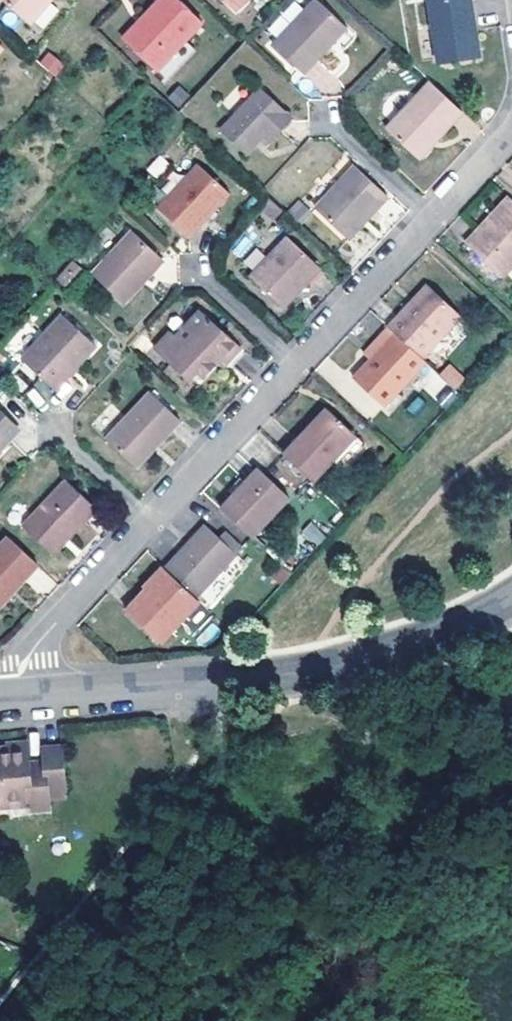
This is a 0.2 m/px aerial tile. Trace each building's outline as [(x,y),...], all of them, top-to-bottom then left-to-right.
[(31,21),(49,0),(7,0),(31,21)] [(146,20),(151,24),(131,47),(171,81),(199,50),(191,43),(207,23),(180,0),(164,0),(146,20)] [(240,12),(251,0),(226,0),(240,12)] [(279,45),(309,73),(350,26),(322,0),(319,0),(279,45)] [(437,6),(438,35),(441,69),(466,65),(481,62),(476,30),(483,29),(479,0),(437,6)] [(50,4),(33,23),(41,30),(58,10),(50,4)] [(146,20),(126,43),(131,47),(151,24),(146,20)] [(488,61),(483,29),(476,30),(481,62),(488,61)] [(58,75),(65,62),(45,52),(38,65),(58,75)] [(433,138),(438,141),(465,112),(434,83),(390,130),(417,156),(433,138)] [(264,90),(223,131),(248,154),(267,135),(271,131),(279,138),(295,121),(264,90)] [(275,142),(279,138),(271,131),(267,135),(275,142)] [(422,159),(438,141),(433,138),(417,156),(422,159)] [(203,164),(162,209),(193,237),(234,192),(203,164)] [(358,169),(318,211),(348,239),(369,216),(372,219),(390,199),(358,169)] [(299,199),(286,210),(298,222),(310,211),(299,199)] [(511,210),(511,200),(481,233),(486,238),(511,210)] [(481,233),(471,245),(479,252),(505,277),(511,270),(511,210),(486,238),(481,233)] [(351,242),(372,219),(369,216),(348,239),(351,242)] [(135,229),(94,273),(125,302),(151,275),(149,274),(164,257),(135,229)] [(291,239),(255,278),(285,306),(307,282),(311,285),(325,270),(291,239)] [(505,277),(479,252),(472,260),(499,284),(505,277)] [(167,260),(164,257),(149,274),(151,275),(152,276),(167,260)] [(288,310),(311,285),(307,282),(285,306),(288,310)] [(423,358),(461,318),(429,289),(391,328),(423,358)] [(172,331),(157,348),(190,379),(206,363),(213,368),(220,360),(226,354),(232,359),(243,346),(202,309),(177,335),(172,331)] [(66,314),(26,359),(56,388),(98,342),(66,314)] [(379,341),(385,348),(372,360),(355,380),(384,407),(428,362),(423,358),(391,328),(379,341)] [(372,360),(385,348),(379,341),(367,355),(372,360)] [(239,365),(250,352),(243,346),(232,359),(239,365)] [(226,366),(232,359),(226,354),(220,360),(226,366)] [(197,385),(213,368),(206,363),(190,379),(197,385)] [(450,366),(441,375),(458,390),(467,381),(450,366)] [(153,394),(111,439),(137,463),(157,441),(160,443),(182,419),(153,394)] [(20,423),(0,405),(0,445),(20,423)] [(332,410),(289,456),(317,482),(359,437),(332,410)] [(20,423),(0,445),(0,452),(24,427),(20,423)] [(140,465),(160,443),(157,441),(137,463),(140,465)] [(261,470),(224,509),(256,539),(293,500),(261,470)] [(71,481),(28,527),(58,555),(102,509),(71,481)] [(307,523),(300,535),(317,544),(324,532),(307,523)] [(239,555),(207,526),(167,568),(170,571),(199,598),(239,555)] [(42,565),(14,539),(0,554),(0,607),(13,593),(18,588),(20,589),(42,565)] [(167,568),(165,566),(153,579),(158,584),(170,571),(167,568)] [(163,644),(203,601),(199,598),(170,571),(158,584),(150,593),(148,591),(129,611),(163,644)] [(18,598),(13,593),(0,607),(0,614),(1,615),(18,598)] [(13,762),(16,810),(29,809),(30,819),(49,817),(47,800),(64,798),(62,756),(46,758),(46,770),(29,772),(27,760),(13,762)] [(13,762),(0,763),(0,815),(1,815),(1,811),(16,810),(13,762)]
